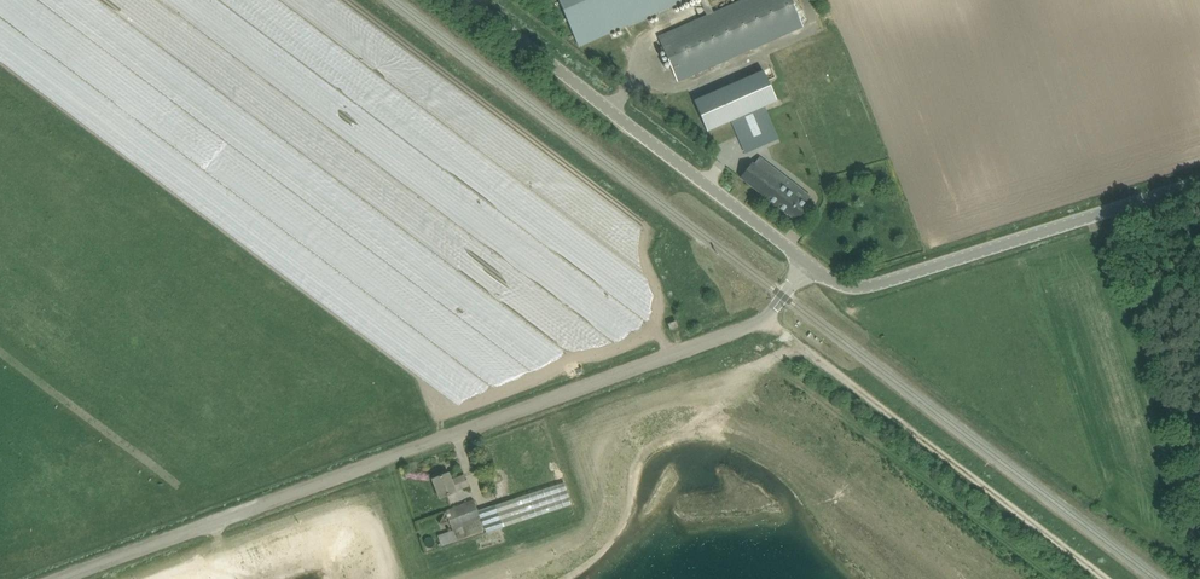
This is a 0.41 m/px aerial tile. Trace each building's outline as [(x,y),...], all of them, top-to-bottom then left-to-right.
[(579,47),(647,17),(687,0),(559,0),(579,47)] [(801,23),(791,0),(745,0),(714,13),(709,3),(708,0),(700,0),(707,16),(670,33),(659,38),(678,81),(689,76),(803,27),(801,23)] [(768,80),(775,78),(772,67),(765,69),(768,80)] [(762,69),(693,99),(706,129),(733,118),(746,149),(774,137),(760,105),(775,99),(762,69)] [(801,189),(760,157),(754,165),(752,162),(741,177),(740,178),(797,222),(809,207),(796,196),(801,189)] [(678,327),(676,321),(668,324),(670,330),(678,327)] [(449,473),(433,480),(440,498),(456,492),(456,491),(469,485),(465,475),(452,481),(449,473)] [(446,512),(453,530),(438,537),(441,547),(456,542),(485,530),(486,534),(571,506),(564,483),(478,511),(474,501),(446,512)]
